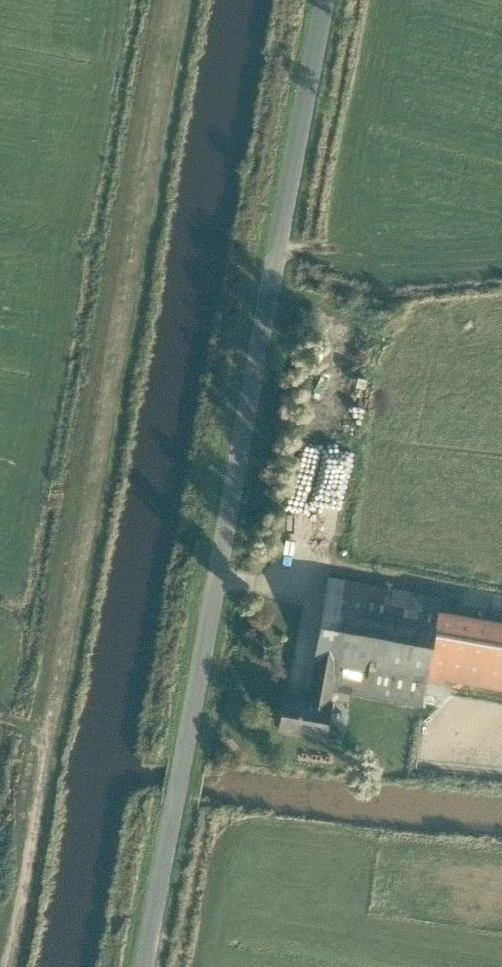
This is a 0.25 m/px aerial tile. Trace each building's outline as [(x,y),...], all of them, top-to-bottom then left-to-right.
[(286,686),(279,727),(328,735),(334,697),(330,696),(332,689),(421,704),(425,679),(443,682),(444,676),(501,686),(501,619),(437,608),(439,596),(328,577),(309,690),(286,686)]
